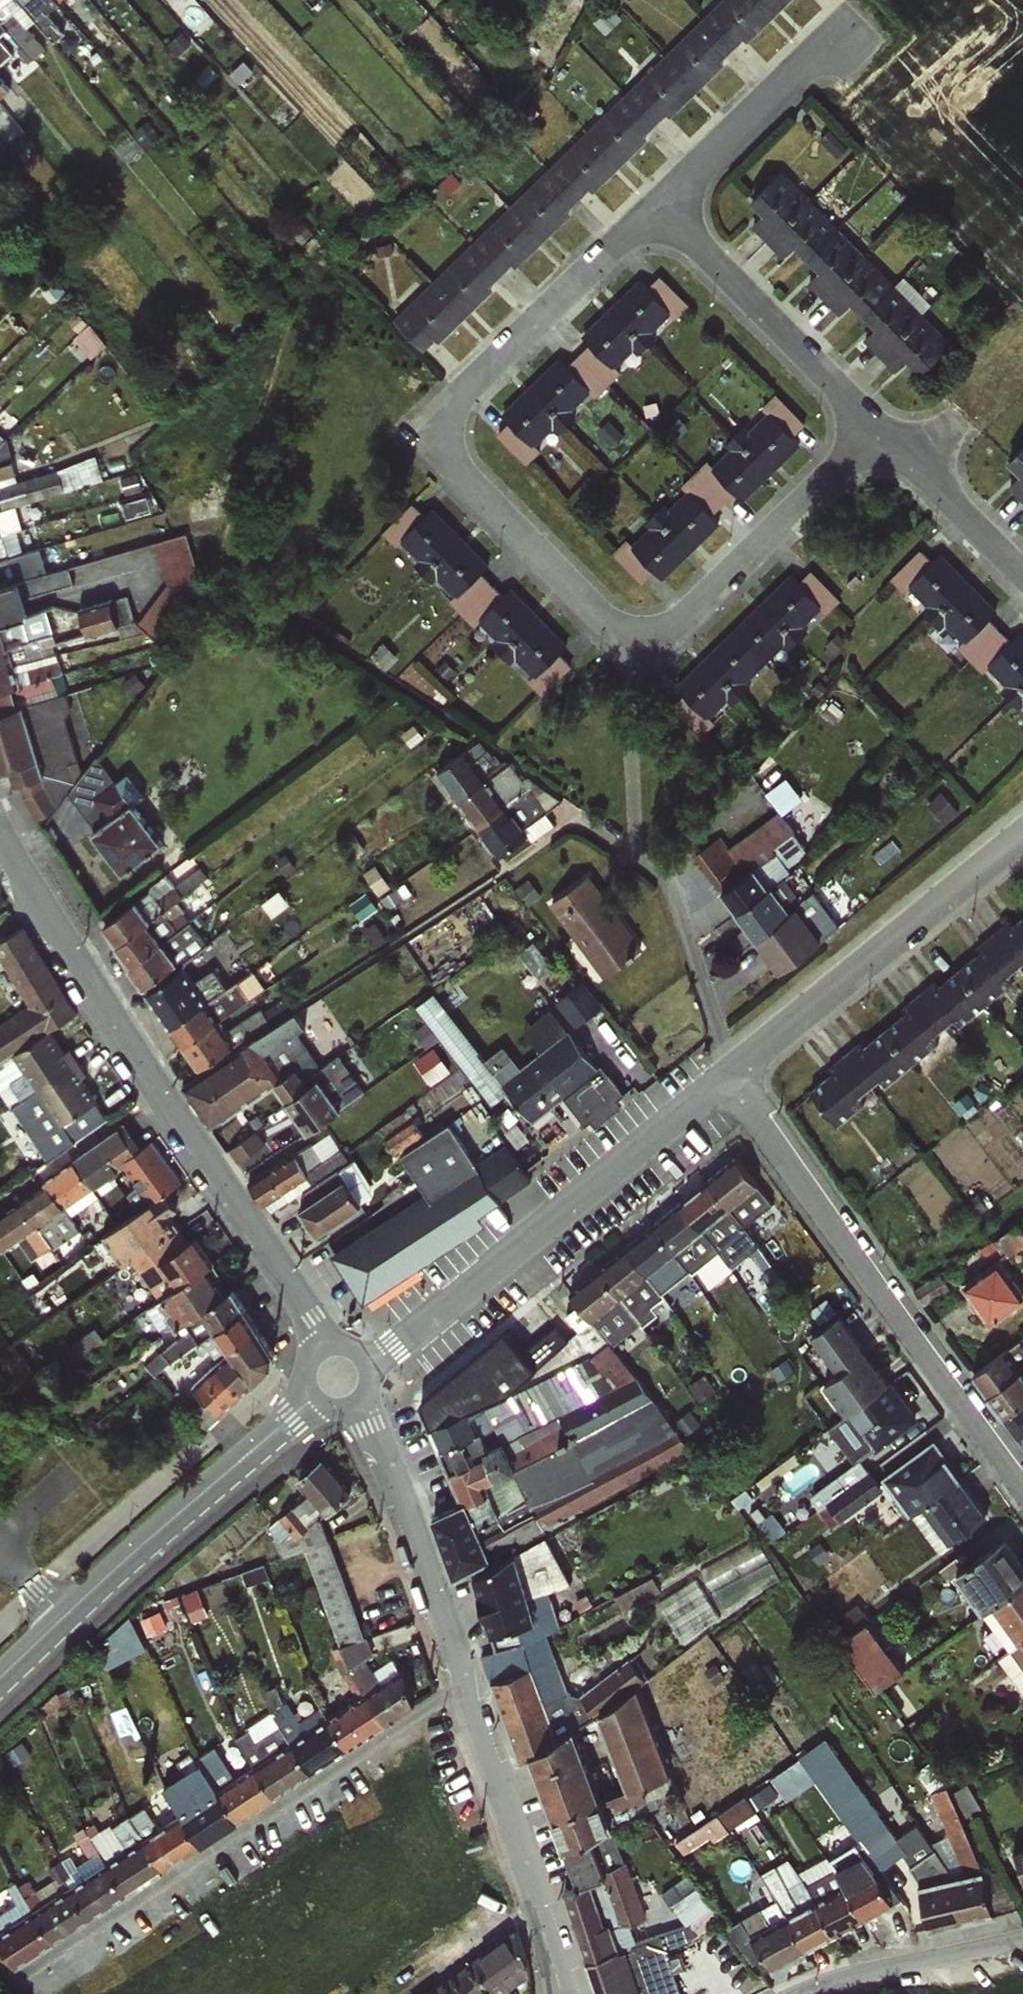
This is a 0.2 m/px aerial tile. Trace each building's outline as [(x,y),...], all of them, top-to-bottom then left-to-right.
[(12,35),(34,59),(44,47),(26,26),(33,18),(17,0),(0,0),(0,20),(12,35)] [(33,18),(42,26),(51,19),(35,0),(17,0),(33,18)] [(774,15),(759,0),(721,0),(703,18),(733,48),(743,39),(748,41),(774,15)] [(774,15),(789,0),(759,0),(774,15)] [(733,48),(703,18),(664,56),(697,90),(724,64),(721,60),(733,48)] [(12,53),(3,41),(12,35),(0,20),(0,62),(12,53)] [(670,116),(697,90),(664,56),(626,93),(655,124),(666,114),(670,116)] [(9,89),(0,76),(0,96),(9,89)] [(585,131),(620,165),(647,139),(644,135),(655,124),(626,93),(585,131)] [(592,192),(620,165),(585,131),(549,167),(579,198),(589,188),(592,192)] [(579,198),(549,167),(510,206),(543,240),(570,214),(566,210),(579,198)] [(769,242),(811,200),(780,170),(751,200),(763,212),(751,224),(769,242)] [(811,200),(769,242),(784,257),(795,245),(808,258),(839,228),(811,200)] [(516,267),(543,240),(510,206),(471,244),(502,273),(511,264),(516,267)] [(839,228),(808,258),(819,269),(807,281),(824,298),(866,255),(839,228)] [(502,273),(471,244),(432,282),(465,315),(492,289),(489,285),(502,273)] [(866,255),(824,298),(840,314),(852,302),(864,314),(895,283),(866,255)] [(610,306),(648,343),(657,334),(653,329),(670,313),(674,317),(689,303),(658,273),(646,285),(638,277),(610,306)] [(438,342),(465,315),(432,282),(394,319),(423,349),(435,338),(438,342)] [(895,283),(864,314),(875,326),(863,338),(880,354),(923,311),(895,283)] [(578,354),(608,385),(623,371),(618,366),(634,350),(638,353),(648,343),(610,306),(581,334),(590,343),(578,354)] [(923,311),(880,354),(896,370),(907,359),(921,372),(952,340),(923,311)] [(531,386),(569,423),(580,413),(575,409),(591,393),(595,398),(608,385),(578,354),(567,365),(560,357),(531,386)] [(569,423),(531,386),(502,415),(510,423),(499,435),(529,465),(543,451),(538,446),(555,429),(559,433),(569,423)] [(734,434),(772,472),(801,444),(793,435),(805,424),(775,393),(761,406),(766,412),(748,428),(744,424),(734,434)] [(772,472),(734,434),(724,443),(728,448),(712,463),(708,459),(694,471),(724,503),(735,492),(742,500),(772,472)] [(1007,461),(1019,474),(1007,486),(1022,501),(1022,445),(1007,461)] [(132,516),(155,510),(144,471),(122,477),(132,516)] [(724,503),(694,471),(680,485),(684,490),(668,506),(664,502),(654,512),(691,550),(720,522),(712,514),(724,503)] [(423,573),(461,536),(432,506),(424,514),(412,502),(381,532),(395,546),(400,542),(417,559),(413,563),(423,573)] [(691,550),(654,512),(644,521),(648,526),(631,542),(627,537),(612,551),(642,582),(654,570),(662,578),(691,550)] [(461,536),(423,573),(433,583),(437,579),(452,595),(448,600),(461,613),(492,583),(481,572),(489,565),(461,536)] [(930,619),(968,582),(939,552),(931,561),(919,549),(888,579),(902,593),(907,588),(924,605),(920,609),(930,619)] [(760,602),(799,640),(808,630),(804,626),(821,609),(826,613),(840,599),(811,569),(798,582),(789,573),(760,602)] [(968,582),(930,619),(940,630),(944,625),(960,641),(956,646),(969,659),(999,629),(989,618),(996,610),(968,582)] [(492,583),(461,613),(475,627),(479,622),(495,639),(491,643),(501,653),(539,616),(512,587),(503,595),(492,583)] [(124,597),(85,607),(92,633),(131,622),(124,597)] [(799,640),(760,602),(732,630),(765,663),(784,644),(789,649),(799,640)] [(539,616),(501,653),(511,663),(515,658),(532,676),(527,680),(541,695),(572,665),(560,652),(568,645),(539,616)] [(969,659),(983,673),(987,668),(1003,684),(1000,688),(1009,698),(1022,685),(1022,636),(1019,632),(1011,640),(999,629),(969,659)] [(704,657),(742,695),(752,685),(747,681),(765,663),(732,630),(704,657)] [(742,695),(704,657),(676,685),(684,694),(672,706),(701,735),(715,721),(711,717),(727,700),(732,705),(742,695)] [(1009,698),(1019,708),(1022,704),(1022,685),(1009,698)] [(2,771),(23,766),(35,816),(68,809),(62,783),(86,778),(67,695),(0,710),(0,760),(2,771)] [(772,756),(755,772),(782,802),(799,786),(772,756)] [(726,834),(706,846),(786,974),(830,946),(784,873),(815,853),(787,808),(732,843),(726,834)] [(605,978),(649,950),(596,867),(552,896),(605,978)] [(154,987),(189,966),(148,898),(109,922),(133,962),(137,959),(154,987)] [(174,937),(187,955),(209,939),(195,921),(174,937)] [(809,1077),(836,1114),(1022,980),(1022,923),(809,1077)] [(49,1031),(77,1012),(31,935),(25,926),(0,941),(0,949),(33,1004),(0,1026),(0,1063),(49,1031)] [(204,1071),(243,1048),(194,966),(155,989),(204,1071)] [(227,1016),(270,987),(258,969),(215,998),(227,1016)] [(588,983),(564,999),(580,1022),(604,1006),(588,983)] [(305,1011),(190,1085),(216,1126),(285,1082),(315,1129),(377,1089),(351,1047),(326,1063),(305,1031),(314,1025),(305,1011)] [(79,1063),(70,1049),(63,1053),(49,1031),(0,1063),(0,1089),(1,1090),(11,1084),(22,1101),(79,1063)] [(575,1035),(509,1088),(538,1124),(567,1102),(587,1127),(625,1098),(575,1035)] [(435,1083),(456,1068),(439,1043),(418,1058),(435,1083)] [(88,1075),(79,1063),(22,1101),(35,1119),(51,1108),(63,1125),(96,1102),(81,1080),(88,1075)] [(11,1084),(1,1090),(12,1108),(22,1101),(11,1084)] [(414,1106),(387,1126),(404,1150),(432,1130),(414,1106)] [(122,1126),(99,1142),(108,1155),(131,1140),(122,1126)] [(272,1203),(348,1148),(332,1127),(256,1181),(272,1203)] [(245,1158),(271,1146),(264,1131),(238,1144),(245,1158)] [(334,1259),(366,1308),(490,1229),(486,1223),(536,1191),(509,1148),(480,1166),(457,1131),(407,1163),(430,1198),(334,1259)] [(131,1140),(108,1155),(119,1171),(123,1168),(120,1164),(139,1151),(131,1140)] [(99,1142),(70,1162),(90,1191),(119,1171),(108,1155),(99,1142)] [(139,1212),(150,1204),(170,1191),(178,1185),(149,1145),(139,1151),(120,1164),(123,1168),(139,1191),(130,1197),(139,1212)] [(747,1160),(578,1287),(620,1343),(675,1302),(668,1292),(726,1249),(735,1261),(791,1218),(747,1160)] [(70,1162),(41,1182),(43,1185),(60,1210),(90,1191),(70,1162)] [(324,1232),(373,1207),(359,1178),(309,1203),(324,1232)] [(43,1185),(17,1202),(34,1228),(60,1210),(43,1185)] [(170,1191),(150,1204),(167,1231),(184,1219),(187,1217),(170,1191)] [(1,1250),(17,1240),(39,1272),(56,1260),(36,1232),(34,1228),(17,1202),(0,1214),(0,1250),(1,1250)] [(138,1250),(142,1256),(187,1225),(184,1219),(167,1231),(149,1243),(138,1250)] [(53,1221),(36,1232),(56,1260),(56,1262),(78,1247),(67,1231),(63,1234),(53,1221)] [(1004,1233),(1016,1252),(1022,1248),(1022,1221),(1004,1233)] [(187,1225),(142,1256),(152,1271),(145,1276),(161,1300),(164,1298),(212,1265),(214,1264),(187,1225)] [(1022,1303),(1022,1280),(1010,1261),(975,1284),(999,1319),(1022,1303)] [(212,1265),(164,1298),(178,1318),(168,1325),(171,1330),(183,1322),(225,1293),(218,1281),(221,1278),(212,1265)] [(225,1293),(183,1322),(189,1332),(160,1352),(170,1362),(179,1355),(186,1349),(195,1343),(203,1337),(215,1329),(243,1310),(229,1290),(225,1293)] [(215,1329),(227,1348),(256,1329),(243,1310),(215,1329)] [(869,1457),(926,1419),(854,1312),(821,1334),(845,1370),(826,1383),(849,1416),(836,1425),(861,1460),(816,1490),(839,1524),(891,1489),(869,1457)] [(227,1348),(215,1329),(203,1337),(207,1343),(215,1356),(227,1348)] [(272,1352),(256,1329),(227,1348),(230,1353),(204,1376),(219,1393),(231,1382),(243,1395),(272,1367),(272,1352)] [(982,1367),(1022,1428),(1022,1339),(982,1367)] [(434,1518),(453,1575),(695,1448),(610,1342),(485,1405),(472,1410),(431,1426),(462,1503),(434,1518)] [(185,1365),(190,1362),(202,1354),(198,1349),(195,1343),(186,1349),(179,1355),(185,1365)] [(140,1363),(153,1377),(170,1362),(160,1352),(158,1349),(140,1363)] [(208,1430),(243,1395),(231,1382),(219,1393),(204,1376),(190,1362),(185,1365),(179,1355),(170,1362),(153,1377),(148,1381),(169,1404),(175,1398),(180,1403),(208,1430)] [(420,1402),(431,1426),(472,1410),(456,1373),(420,1402)] [(175,1398),(169,1404),(174,1409),(180,1403),(175,1398)] [(945,1436),(890,1472),(942,1553),(998,1516),(945,1436)] [(292,1510),(284,1516),(302,1536),(306,1549),(328,1542),(331,1540),(324,1515),(352,1491),(326,1459),(304,1478),(315,1491),(312,1494),(306,1497),(301,1501),(297,1505),(292,1510)] [(302,1536),(284,1516),(275,1524),(286,1556),(306,1549),(302,1536)] [(1018,1533),(964,1568),(1015,1647),(1005,1654),(1022,1683),(1022,1540),(1018,1533)] [(829,1534),(814,1546),(824,1560),(840,1548),(829,1534)] [(481,1563),(506,1646),(501,1648),(604,1993),(685,1993),(673,1953),(725,1909),(692,1870),(666,1892),(692,1923),(639,1939),(647,1863),(612,1859),(605,1836),(625,1819),(623,1813),(678,1766),(648,1665),(624,1662),(601,1682),(632,1786),(610,1793),(590,1726),(564,1733),(554,1702),(576,1684),(548,1590),(573,1582),(560,1539),(481,1563)] [(306,1549),(342,1645),(368,1637),(331,1540),(328,1542),(306,1549)] [(268,1561),(249,1568),(252,1576),(271,1569),(268,1561)] [(659,1574),(621,1593),(629,1608),(667,1589),(659,1574)] [(694,1584),(666,1604),(687,1633),(715,1613),(694,1584)] [(864,1602),(845,1613),(856,1632),(875,1620),(864,1602)] [(851,1637),(881,1690),(913,1672),(883,1619),(851,1637)] [(394,1639),(365,1659),(370,1668),(398,1649),(394,1639)] [(368,1692),(388,1723),(415,1705),(414,1702),(406,1668),(368,1692)] [(333,1723),(350,1748),(388,1723),(368,1692),(330,1717),(333,1723)] [(277,1717),(290,1736),(293,1741),(314,1772),(350,1748),(333,1723),(330,1717),(327,1711),(323,1706),(300,1722),(290,1707),(283,1712),(280,1708),(275,1712),(277,1717)] [(290,1736),(277,1717),(271,1721),(284,1740),(290,1736)] [(242,1742),(257,1765),(277,1796),(314,1772),(293,1741),(267,1758),(251,1735),(242,1742)] [(919,1886),(925,1881),(825,1741),(799,1759),(878,1866),(845,1883),(866,1919),(894,1904),(890,1893),(919,1886)] [(212,1760),(206,1764),(215,1778),(222,1773),(212,1760)] [(188,1775),(204,1800),(185,1813),(205,1843),(242,1819),(222,1788),(215,1778),(206,1764),(188,1775)] [(257,1765),(222,1788),(242,1819),(277,1796),(257,1765)] [(953,1877),(964,1922),(995,1915),(995,1913),(1016,1908),(970,1823),(966,1825),(949,1786),(931,1793),(949,1834),(931,1842),(953,1877)] [(685,1833),(696,1850),(763,1808),(752,1791),(685,1833)] [(205,1843),(185,1813),(158,1830),(142,1807),(133,1813),(168,1868),(186,1856),(205,1843)] [(168,1868),(133,1813),(118,1823),(132,1846),(110,1861),(130,1893),(168,1868)] [(110,1861),(95,1838),(85,1844),(100,1868),(82,1879),(66,1855),(52,1864),(61,1878),(68,1874),(75,1885),(95,1916),(130,1893),(110,1861)] [(866,1919),(845,1883),(826,1857),(799,1871),(806,1881),(834,1936),(866,1919)] [(95,1916),(75,1885),(50,1901),(40,1886),(54,1877),(48,1867),(22,1885),(28,1894),(58,1940),(95,1916)] [(776,1900),(808,1951),(834,1936),(806,1881),(784,1893),(770,1871),(762,1875),(776,1900)] [(964,1922),(953,1877),(925,1881),(919,1886),(930,1930),(964,1922)] [(13,1891),(19,1900),(28,1894),(22,1885),(13,1891)] [(28,1894),(19,1900),(0,1914),(0,1916),(8,1929),(0,1935),(0,1936),(20,1966),(58,1940),(28,1894)] [(808,1951),(776,1900),(743,1917),(729,1927),(761,1973),(772,1967),(774,1969),(808,1951)] [(8,1929),(0,1916),(0,1935),(8,1929)] [(518,1930),(475,1961),(495,1989),(528,1965),(518,1930)] [(442,1985),(448,1993),(488,1993),(495,1989),(475,1961),(442,1985)] [(430,1993),(448,1993),(442,1985),(430,1993)]
